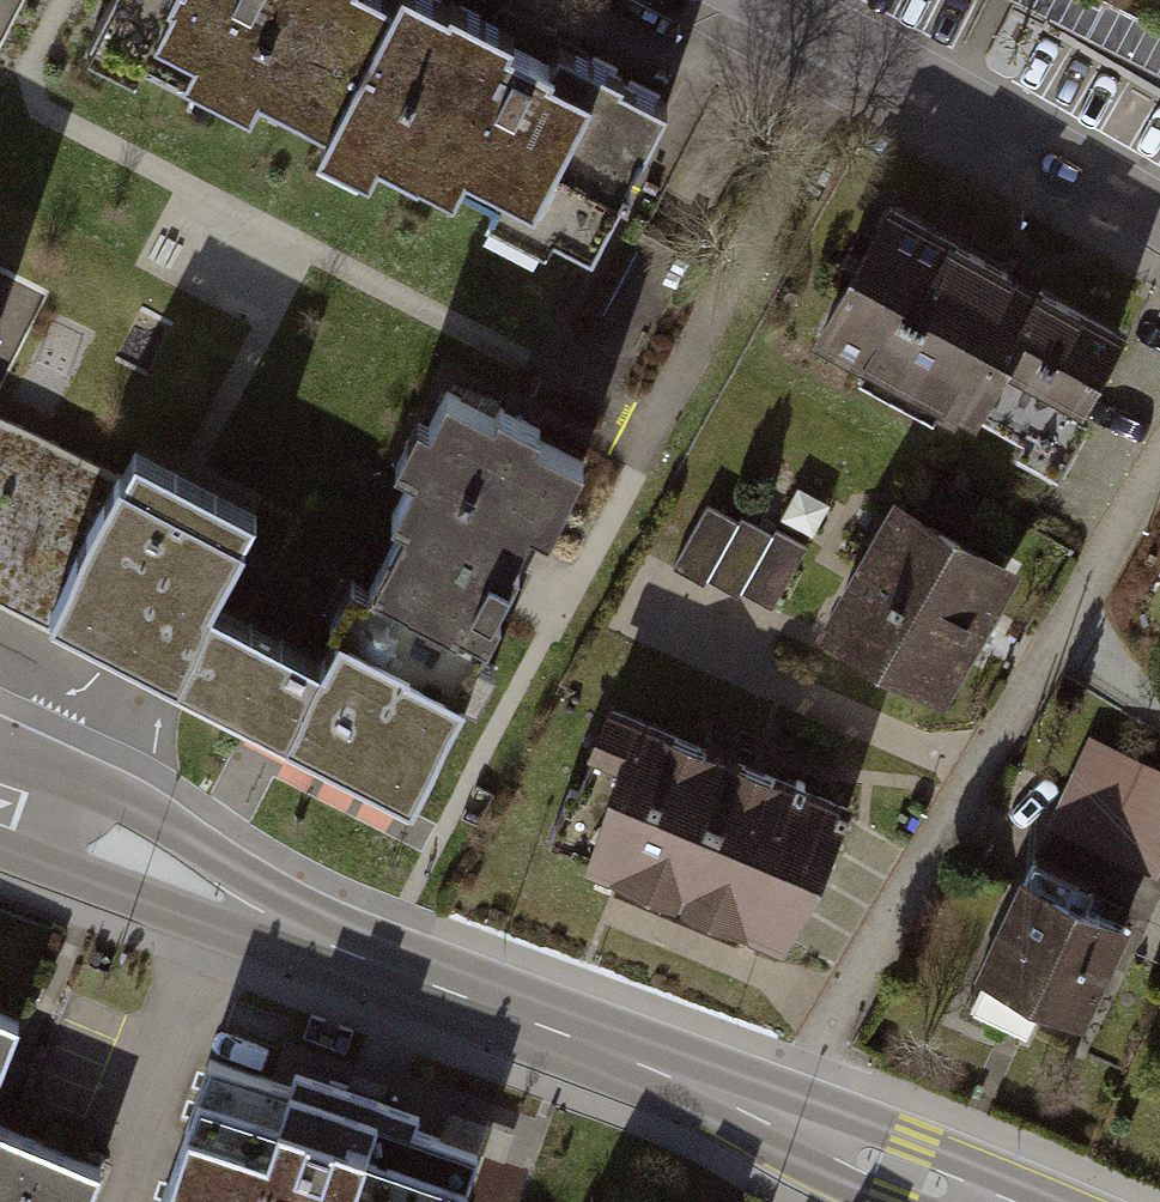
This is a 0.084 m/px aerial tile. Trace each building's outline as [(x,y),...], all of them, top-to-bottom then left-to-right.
[(331,122),(392,0),(109,0),(95,26),(145,52),(142,58),(193,84),(207,57),(260,85),(257,92),(328,129),(331,122)] [(331,122),(379,146),(375,153),(417,174),(430,148),(463,165),(457,176),(498,197),(502,190),(555,217),(550,227),(592,248),(667,103),(621,79),(623,75),(560,42),(550,62),(524,48),(506,39),(510,30),(451,0),(449,0),(447,4),(439,0),(392,0),(331,122)] [(1159,23),(1159,0),(1113,0),(1159,23)] [(1011,276),(891,209),(821,333),(870,360),(876,349),(936,383),(926,400),(953,414),(959,403),(1036,446),(1060,403),(1073,410),(1116,334),(1036,289),(1033,294),(1021,287),(1009,280),(1011,276)] [(53,291),(24,277),(0,326),(0,384),(6,387),(53,291)] [(583,458),(445,391),(427,426),(438,432),(419,470),(415,468),(392,514),(405,520),(371,590),(378,594),(358,635),(474,691),(513,611),(507,609),(530,562),(518,557),(551,491),(564,498),(583,458)] [(49,627),(122,479),(0,415),(0,602),(49,627)] [(135,451),(122,479),(49,627),(417,806),(474,691),(358,635),(348,630),(332,660),(218,605),(263,513),(135,451)] [(739,522),(707,504),(672,566),(703,584),(706,578),(737,596),(740,590),(771,608),(806,546),(775,528),(772,534),(742,517),(739,522)] [(893,520),(879,512),(866,534),(881,543),(831,629),(931,686),(1000,565),(900,509),(893,520)] [(848,808),(612,711),(579,791),(570,787),(548,840),(620,869),(624,859),(747,909),(742,919),(775,933),(808,853),(818,857),(836,814),(844,817),(848,808)] [(1091,739),(974,994),(1083,1044),(1159,879),(1159,771),(1091,739)] [(0,1023),(0,1079),(21,1032),(0,1023)] [(212,1056),(158,1201),(464,1201),(481,1154),(212,1056)] [(99,1177),(0,1134),(0,1201),(89,1201),(99,1177)]
